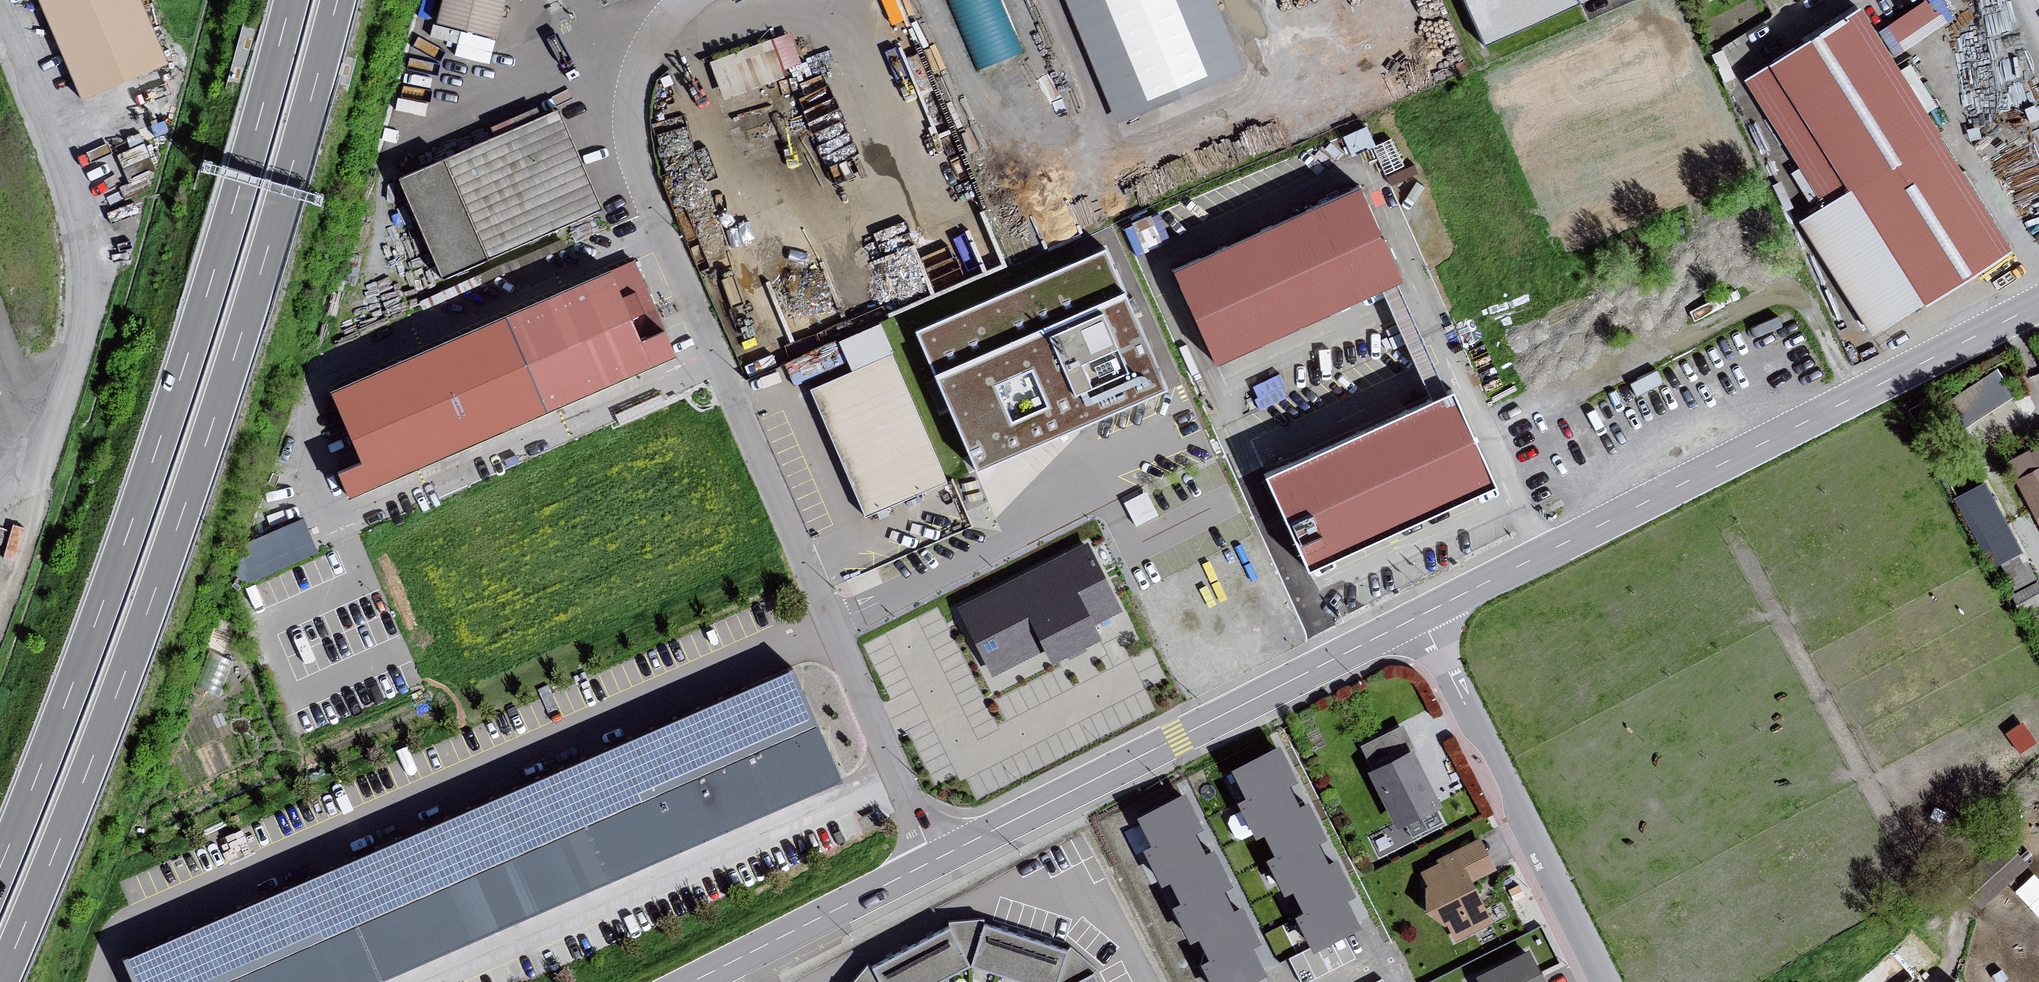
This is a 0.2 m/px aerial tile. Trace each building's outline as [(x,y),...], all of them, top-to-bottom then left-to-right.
[(137,0),(37,0),(82,104),(166,68),(137,0)] [(441,20),(495,35),(503,4),(504,0),(446,0),(441,20)] [(979,68),(1021,50),(1000,0),(949,0),(979,68)] [(1117,119),(1241,68),(1213,0),(1067,0),(1117,119)] [(1573,0),(1468,0),(1482,36),(1573,0)] [(1905,47),(1955,13),(1946,0),(1917,0),(1887,21),(1905,47)] [(1857,8),(1745,82),(1829,207),(1940,133),(1857,8)] [(711,58),(726,94),(805,62),(790,26),(711,58)] [(603,212),(557,110),(398,182),(444,283),(603,212)] [(1357,187),(1171,271),(1214,365),(1400,281),(1357,187)] [(1924,303),(1852,194),(1800,228),(1871,337),(1924,303)] [(911,241),(879,255),(894,292),(927,279),(911,241)] [(1106,251),(917,332),(977,471),(1086,425),(1166,391),(1106,251)] [(604,272),(326,395),(355,460),(333,470),(346,499),(670,356),(659,330),(635,341),(604,272)] [(944,486),(891,360),(810,394),(863,520),(944,486)] [(1946,397),(1964,423),(2014,390),(1997,364),(1946,397)] [(1661,383),(1655,373),(1631,385),(1637,395),(1661,383)] [(1452,392),(1265,475),(1306,567),(1493,484),(1452,392)] [(2009,453),(2038,519),(2038,439),(2009,453)] [(1988,563),(2020,550),(1991,477),(1959,490),(1988,563)] [(1075,645),(1068,630),(1106,615),(1084,567),(964,622),(986,669),(1033,647),(1040,661),(1075,645)] [(840,784),(792,674),(120,963),(128,981),(379,981),(840,784)] [(1278,745),(1231,769),(1245,797),(1236,801),(1254,837),(1263,832),(1273,854),(1265,858),(1283,894),(1292,890),(1302,909),(1293,914),(1311,950),(1360,926),(1345,897),(1353,894),(1335,857),(1326,861),(1317,842),(1325,838),(1306,801),(1298,805),(1288,784),(1295,780),(1278,745)] [(1411,750),(1369,772),(1398,827),(1440,806),(1411,750)] [(1130,811),(1144,840),(1136,844),(1154,879),(1162,875),(1173,897),(1165,901),(1183,937),(1191,932),(1201,952),(1193,957),(1205,981),(1233,981),(1260,969),(1245,940),(1253,937),(1234,900),(1226,904),(1217,885),(1225,881),(1206,844),(1198,848),(1187,827),(1195,823),(1178,788),(1130,811)] [(1438,863),(1420,872),(1455,941),(1492,922),(1472,882),(1496,870),(1479,838),(1437,860),(1438,863)] [(2034,867),(2015,884),(2038,912),(2038,872),(2034,867)] [(979,922),(944,925),(947,931),(966,969),(967,966),(978,926),(979,922)] [(978,926),(967,966),(1014,981),(1056,981),(1065,952),(978,926)] [(868,972),(874,981),(942,981),(966,969),(947,931),(868,972)] [(1068,949),(1065,952),(1056,981),(1076,981),(1092,974),(1096,972),(1068,949)] [(1476,977),(1479,981),(1545,981),(1530,950),(1476,977)] [(868,972),(867,968),(854,981),(874,981),(868,972)] [(1384,973),(1365,981),(1388,981),(1384,973)] [(1092,974),(1076,981),(1096,981),(1092,974)]
